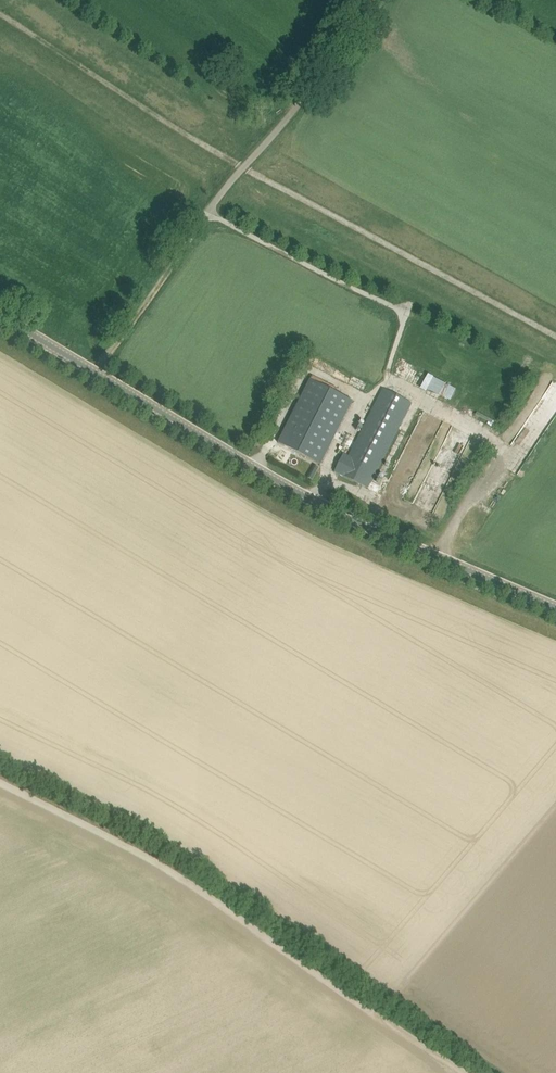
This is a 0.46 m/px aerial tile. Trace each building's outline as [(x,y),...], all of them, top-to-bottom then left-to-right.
[(421,388),(452,400),(457,387),(427,374),(421,388)] [(353,401),(310,379),(279,443),(321,465),(332,443),(353,401)] [(371,414),(350,456),(344,453),(335,471),(369,489),(399,429),(412,403),(384,388),(371,414)]
